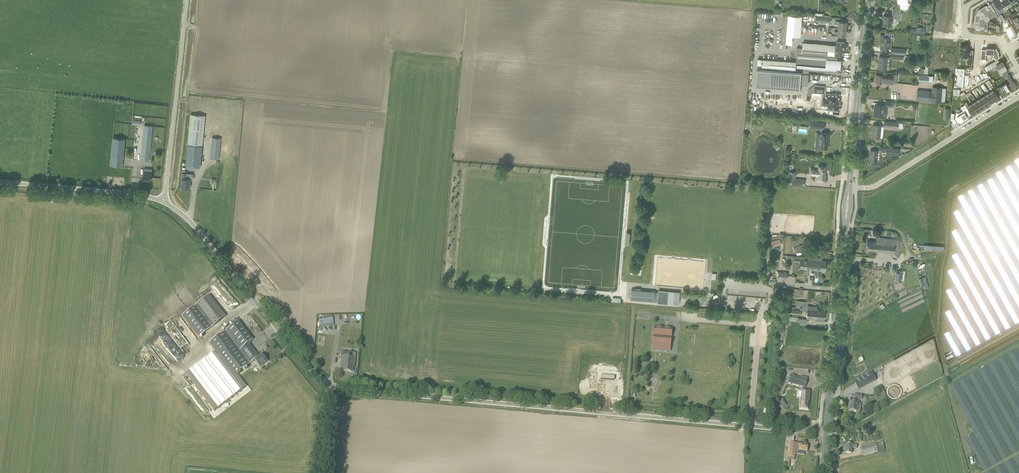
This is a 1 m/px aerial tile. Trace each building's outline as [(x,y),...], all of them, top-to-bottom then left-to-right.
[(907,0),(898,0),(897,4),(901,4),(900,8),(909,9),(909,6),(910,6),(910,3),(907,3),(907,0)] [(1005,5),(1002,0),(994,0),(997,5),(994,7),(998,14),(1004,11),(1002,7),(1005,5)] [(978,10),(977,12),(989,20),(990,18),(988,16),(995,11),(992,6),(988,8),(987,6),(986,5),(978,10)] [(900,13),(900,12),(892,12),(891,16),(884,15),(883,25),(891,26),(891,18),(899,19),(900,13)] [(975,14),(974,24),(975,24),(978,25),(978,28),(984,29),(985,20),(988,21),(989,20),(977,12),(976,14),(975,14)] [(792,36),(800,36),(802,17),(785,16),(783,15),(781,43),(783,43),(791,44),(792,36)] [(955,17),(946,17),(946,22),(945,22),(944,25),(950,26),(950,23),(955,23),(955,17)] [(1009,17),(1005,19),(1009,26),(1006,27),(1007,27),(1006,28),(1007,31),(1008,30),(1012,37),(1017,34),(1017,33),(1016,32),(1017,31),(1009,17)] [(838,24),(838,28),(846,29),(846,22),(835,21),(834,23),(838,24)] [(880,35),(880,42),(880,48),(889,48),(890,38),(892,38),(893,38),(894,33),(885,33),(885,35),(880,35)] [(836,41),(835,45),(834,55),(837,55),(843,56),(843,54),(844,42),(839,42),(836,41)] [(795,67),(795,69),(809,70),(836,72),(836,68),(839,68),(839,60),(837,60),(837,55),(834,55),(835,45),(802,42),(802,48),(797,48),(797,51),(796,61),(795,67)] [(941,43),(934,43),(934,49),(931,49),(930,55),(940,56),(941,43)] [(954,44),(947,44),(946,54),(953,55),(953,59),(956,59),(957,51),(953,51),(954,44)] [(961,44),(960,51),(961,51),(960,55),(966,56),(965,59),(967,59),(967,63),(972,63),(973,56),(969,56),(970,48),(968,48),(968,45),(961,44)] [(982,49),(981,55),(986,55),(986,53),(988,54),(993,54),(996,60),(1000,57),(998,54),(999,53),(996,48),(989,48),(989,50),(982,49)] [(878,69),(883,69),(886,69),(887,57),(879,56),(878,69)] [(758,59),(757,69),(795,72),(795,69),(795,67),(796,61),(758,59)] [(998,59),(984,66),(987,71),(996,65),(1001,73),(1000,73),(1000,74),(1002,73),(1007,70),(1005,65),(1003,60),(1000,62),(998,59)] [(965,69),(956,68),(956,74),(958,74),(957,85),(963,85),(963,87),(968,87),(969,75),(964,75),(965,69)] [(757,69),(756,85),(799,88),(799,84),(803,85),(808,85),(809,70),(795,69),(795,72),(757,69)] [(893,76),(876,74),(875,82),(888,83),(888,81),(892,81),(893,76)] [(1001,86),(996,88),(1000,95),(1004,93),(1005,94),(1009,92),(1008,91),(1017,86),(1014,81),(1013,81),(1010,83),(1007,84),(1006,83),(1001,86)] [(808,85),(803,85),(815,98),(822,98),(822,109),(840,110),(841,104),(839,104),(840,100),(839,100),(840,94),(831,93),(831,87),(814,85),(811,88),(808,85)] [(917,90),(917,100),(942,102),(943,87),(933,86),(932,91),(917,90)] [(994,90),(989,92),(994,101),(999,98),(994,90)] [(989,92),(985,95),(990,103),(994,101),(989,92)] [(985,95),(981,98),(986,106),(990,103),(985,95)] [(981,98),(976,101),(981,109),(986,106),(981,98)] [(976,101),(972,103),(977,111),(981,109),(976,101)] [(874,115),(879,115),(879,116),(886,117),(888,106),(895,107),(895,102),(885,102),(885,105),(875,104),(874,115)] [(972,103),(967,106),(972,114),(977,111),(972,103)] [(955,119),(957,122),(958,124),(966,118),(967,117),(967,118),(968,117),(967,116),(971,114),(966,105),(965,104),(961,107),(963,110),(959,113),(956,112),(955,119)] [(191,114),(188,145),(202,146),(205,115),(191,114)] [(152,126),(147,125),(144,125),(140,160),(149,161),(152,126)] [(872,137),(877,137),(880,138),(881,126),(873,125),(872,137)] [(829,133),(820,132),(819,137),(817,137),(816,143),(819,143),(818,148),(827,148),(829,133)] [(110,165),(116,165),(117,162),(122,162),(125,138),(113,137),(110,165)] [(212,137),(210,158),(219,159),(221,145),(221,138),(212,137)] [(187,157),(186,166),(193,166),(194,157),(201,158),(202,146),(188,145),(187,157)] [(878,151),(875,151),(870,150),(869,160),(871,160),(871,165),(880,165),(881,157),(877,157),(878,151)] [(814,173),(814,175),(817,175),(817,177),(817,180),(817,181),(825,182),(826,181),(826,175),(826,174),(826,166),(818,166),(818,170),(814,169),(814,173)] [(152,169),(147,169),(144,168),(143,179),(151,180),(152,169)] [(789,171),(788,184),(800,185),(800,179),(795,178),(795,172),(789,171)] [(182,173),(181,187),(190,188),(190,183),(190,179),(186,179),(186,174),(182,173)] [(876,242),(872,241),(867,241),(866,250),(871,250),(892,252),(891,257),(898,258),(898,253),(899,239),(877,237),(876,242)] [(807,244),(794,247),(794,249),(795,252),(808,249),(807,244)] [(799,269),(799,268),(806,269),(807,257),(800,256),(793,255),(792,268),(799,269)] [(806,269),(820,270),(820,265),(816,265),(816,263),(814,263),(815,258),(807,257),(806,269)] [(820,265),(820,270),(825,271),(826,261),(821,260),(821,258),(815,258),(814,263),(816,263),(816,265),(820,265)] [(631,294),(630,299),(642,300),(641,304),(653,305),(653,301),(657,302),(657,303),(679,305),(680,292),(658,290),(658,293),(655,292),(655,291),(634,289),(634,294),(631,294)] [(800,301),(800,308),(807,309),(807,308),(811,309),(811,310),(815,311),(815,314),(816,314),(816,319),(824,320),(825,310),(817,309),(817,307),(806,306),(807,301),(800,301)] [(211,328),(194,307),(183,315),(199,337),(211,328)] [(807,309),(806,318),(816,319),(816,314),(815,314),(815,311),(811,310),(811,309),(807,308),(807,309)] [(319,317),(320,327),(335,324),(333,315),(319,317)] [(234,376),(250,363),(254,360),(260,367),(267,362),(262,354),(259,356),(249,343),(253,340),(242,326),(241,328),(238,323),(226,332),(225,331),(209,343),(231,372),(234,376)] [(654,327),(652,350),(670,351),(672,328),(654,327)] [(341,356),(341,365),(343,365),(342,370),(352,371),(353,367),(355,367),(355,357),(356,353),(342,352),(341,356)] [(871,372),(854,381),(859,390),(876,380),(871,372)] [(790,375),(788,383),(805,388),(807,381),(800,379),(800,378),(800,377),(790,375)] [(800,400),(799,408),(808,409),(809,402),(810,391),(804,391),(805,388),(802,387),(802,391),(801,391),(801,392),(801,394),(800,398),(800,400)] [(862,395),(860,395),(855,394),(854,398),(855,398),(854,402),(849,402),(849,411),(856,412),(858,399),(862,399),(862,395)] [(803,444),(790,442),(788,457),(794,458),(795,450),(807,451),(808,445),(803,445),(803,444)] [(845,453),(850,453),(851,454),(852,448),(857,448),(857,445),(852,445),(852,444),(845,444),(845,453)] [(860,448),(862,456),(878,452),(876,444),(860,448)]
